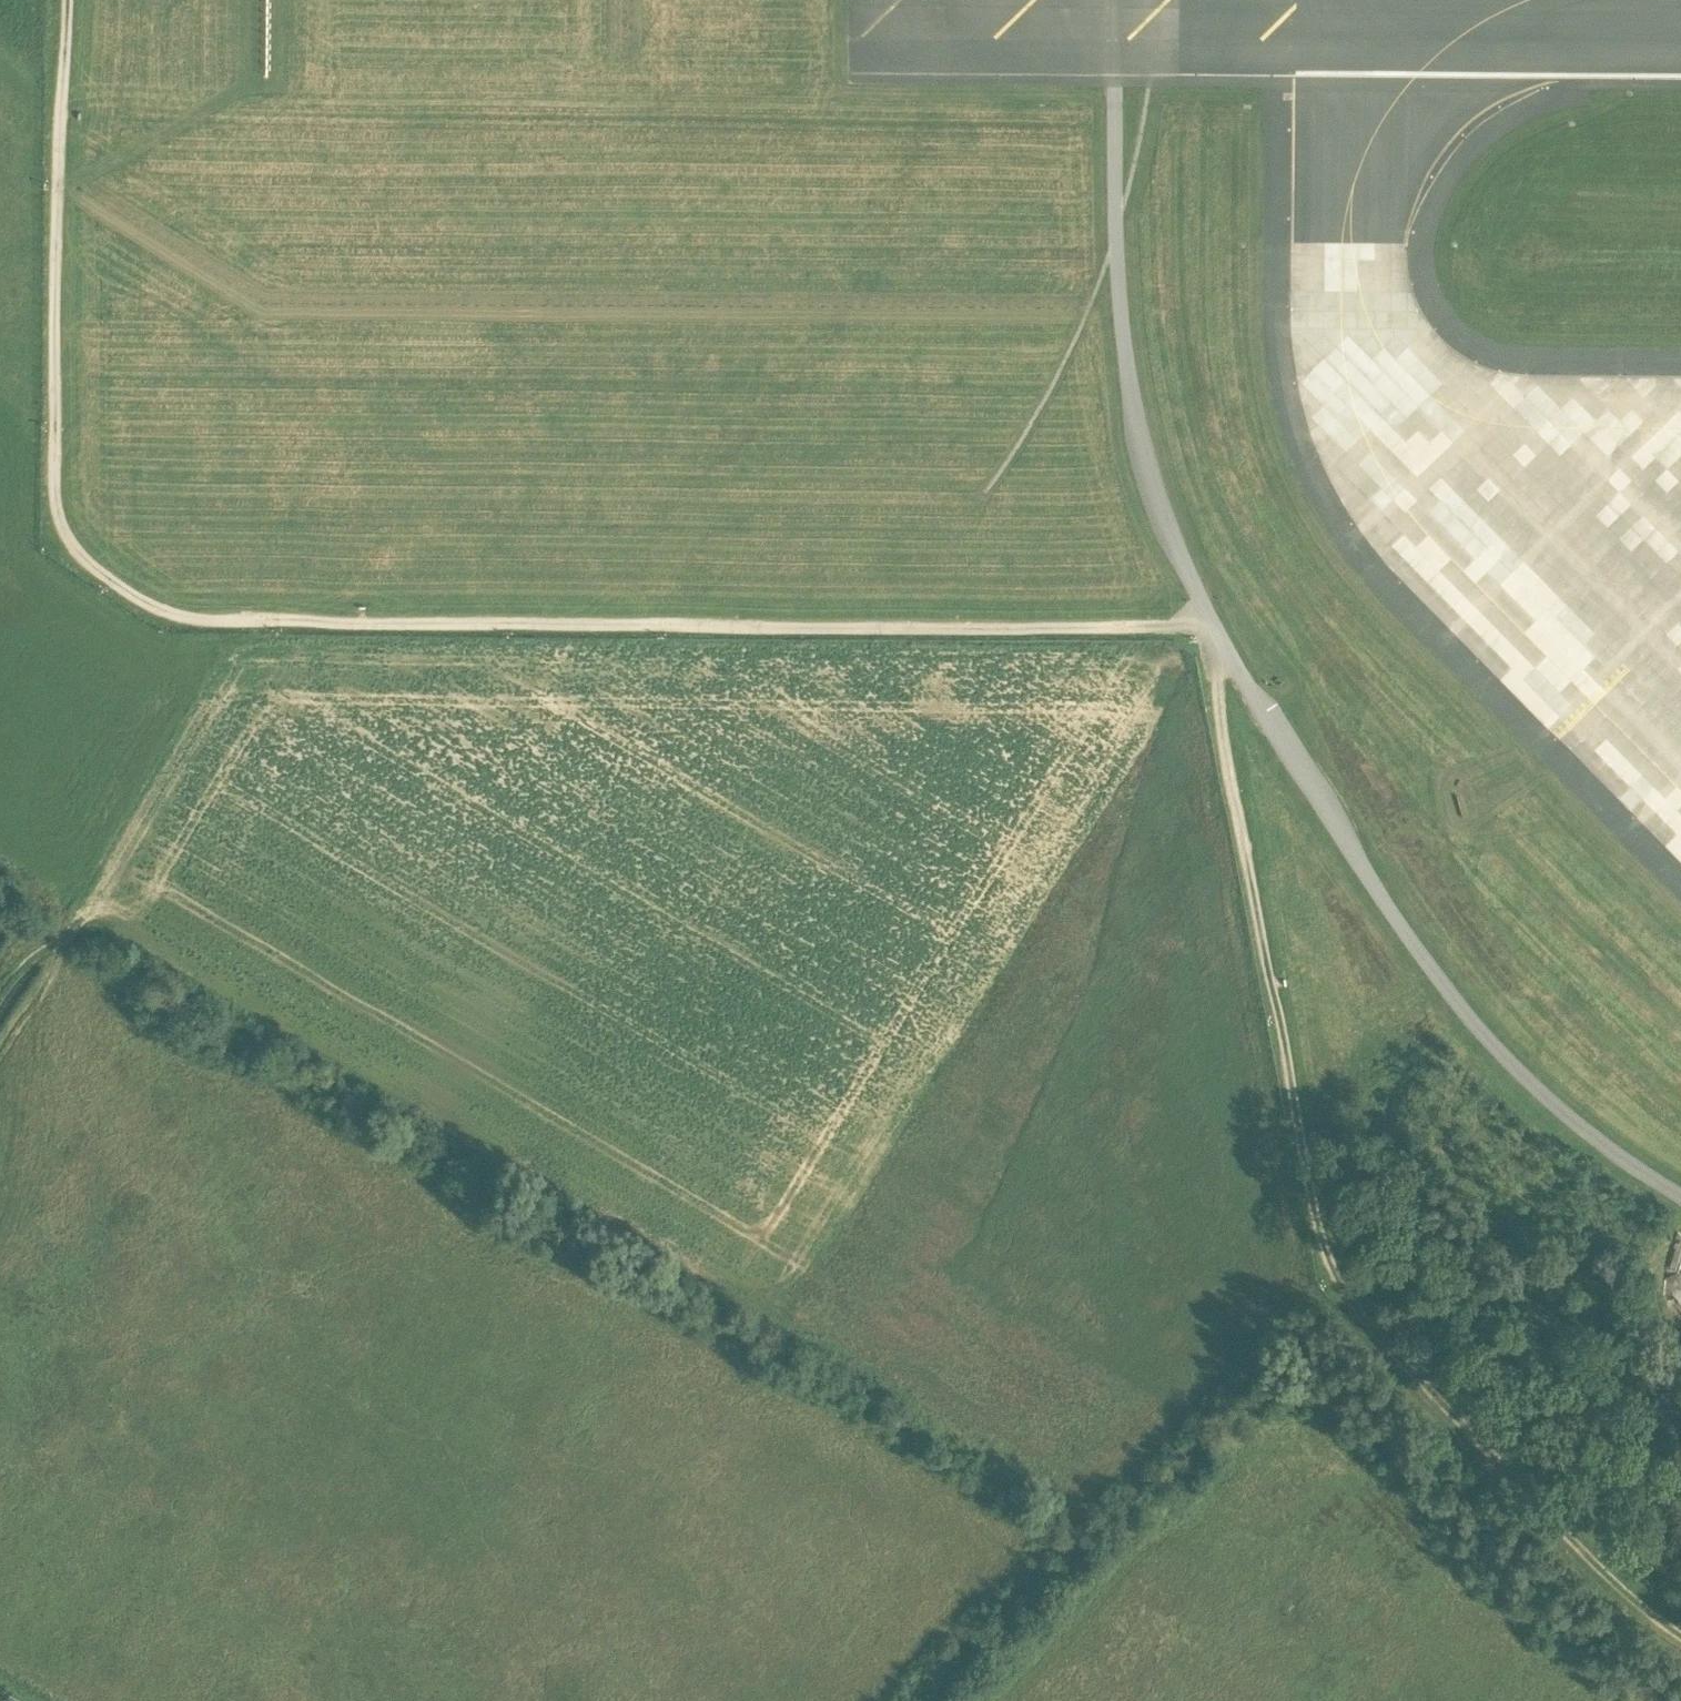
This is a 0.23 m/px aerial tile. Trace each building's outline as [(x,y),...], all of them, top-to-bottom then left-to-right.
[(1416,543),(1437,531),(1426,513),(1425,514),(1418,501),(1409,506),(1403,495),(1392,502),(1416,543)]
